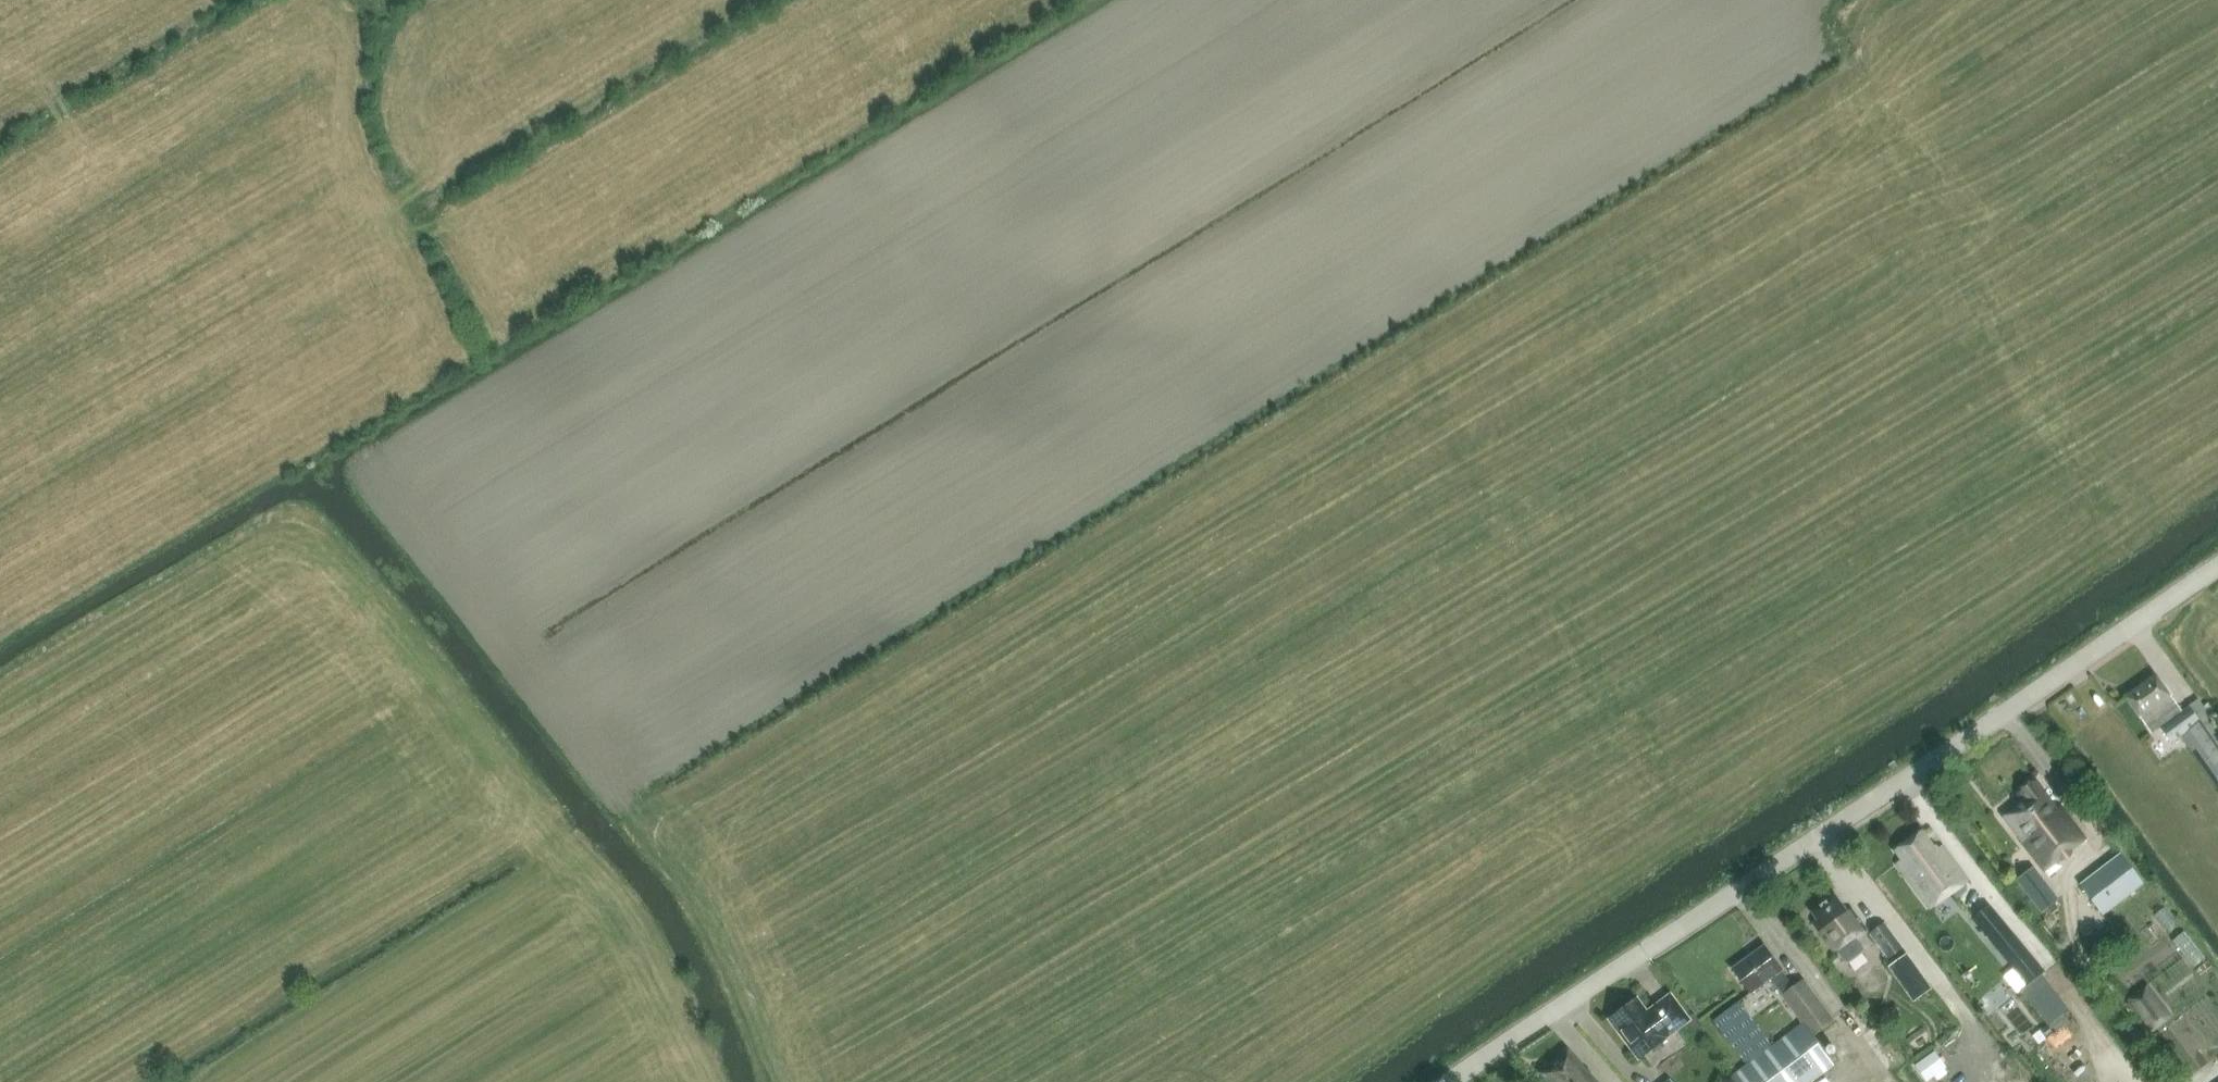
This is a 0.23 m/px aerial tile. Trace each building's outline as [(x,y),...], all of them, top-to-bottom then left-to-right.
[(2180,736),(2217,788),(2217,729),(2198,700),(2181,712),(2175,704),(2176,703),(2171,695),(2157,675),(2126,697),(2140,717),(2145,725),(2146,724),(2152,732),(2161,726),(2172,742),(2180,736)] [(2060,860),(2085,840),(2061,806),(2056,810),(2036,781),(2020,794),(2025,801),(2006,816),(2025,840),(2022,842),(2045,872),(2048,877),(2063,865),(2060,860)] [(1897,848),(1904,858),(1898,862),(1931,908),(1968,881),(1943,846),(1938,849),(1924,830),(1897,848)] [(2121,853),(2081,884),(2104,915),(2144,883),(2121,853)] [(2025,873),(2017,880),(2033,901),(2042,913),(2058,900),(2049,888),(2041,894),(2025,873)] [(1840,950),(1846,959),(1850,959),(1862,950),(1863,946),(1857,938),(1868,929),(1852,907),(1848,910),(1836,892),(1812,909),(1818,917),(1813,920),(1837,953),(1840,950)] [(2045,971),(1989,903),(1971,918),(2026,984),(2027,983),(2028,985),(2045,971)] [(1903,947),(1896,938),(1885,923),(1871,933),(1889,957),(1903,947)] [(1783,994),(1782,994),(1803,1022),(1772,1045),(1738,1001),(1714,1020),(1748,1064),(1731,1077),(1735,1081),(1809,1081),(1834,1064),(1814,1036),(1835,1021),(1804,978),(1794,985),(1782,970),(1783,969),(1764,945),(1733,969),(1751,993),(1771,978),(1783,994)] [(1913,998),(1933,985),(1908,948),(1888,961),(1913,998)] [(2151,1031),(2173,1016),(2148,982),(2127,998),(2151,1031)] [(1647,1012),(1637,998),(1610,1019),(1640,1058),(1667,1039),(1666,1037),(1690,1020),(1671,995),(1647,1012)] [(1568,1050),(1542,1073),(1550,1081),(1598,1081),(1568,1050)] [(1945,1068),(1933,1052),(1915,1065),(1927,1081),(1945,1068)]
